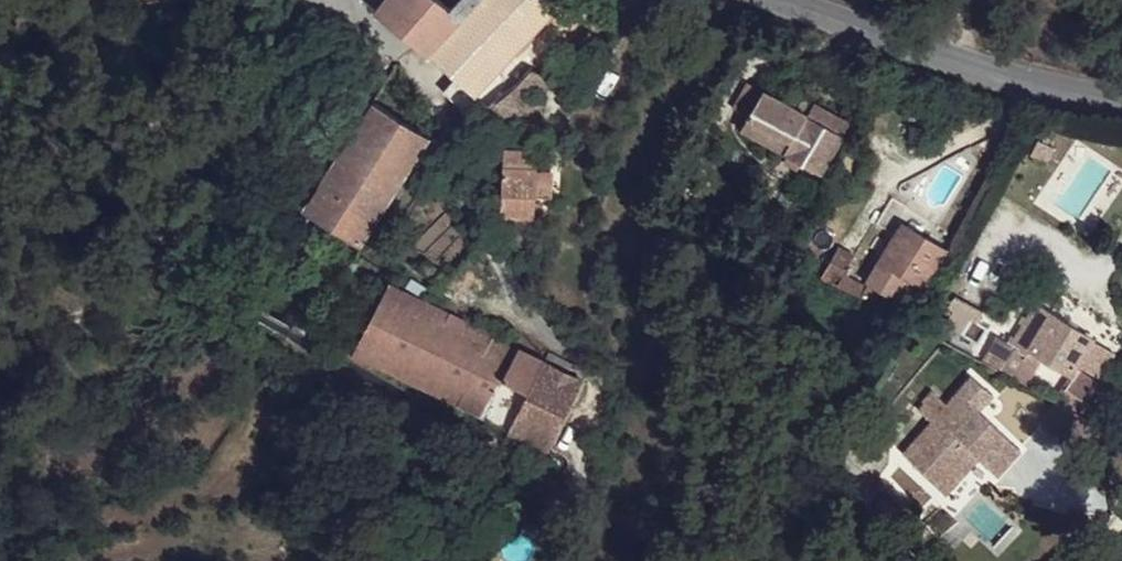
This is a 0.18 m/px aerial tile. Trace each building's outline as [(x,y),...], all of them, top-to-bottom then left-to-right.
[(374,10),(449,77),(442,89),(469,115),(477,110),(500,98),(544,49),(530,29),(562,0),(382,0),(374,10)] [(758,92),(745,117),(763,128),(778,104),(758,92)] [(373,101),(303,210),(359,245),(429,136),(373,101)] [(495,101),(477,110),(491,129),(508,118),(495,101)] [(778,104),(763,128),(786,140),(779,152),(816,172),(838,134),(778,104)] [(745,117),(737,130),(757,142),(763,128),(745,117)] [(763,128),(757,142),(779,152),(786,140),(763,128)] [(1038,144),(1025,139),(1019,155),(1032,160),(1038,144)] [(500,148),(499,213),(529,214),(531,151),(500,148)] [(899,230),(868,285),(907,310),(940,256),(899,230)] [(849,255),(836,248),(817,277),(859,294),(865,284),(839,270),(849,255)] [(389,282),(353,350),(450,399),(508,429),(544,361),(389,282)] [(941,328),(958,336),(966,321),(972,324),(978,313),(948,299),(944,309),(950,312),(941,328)] [(993,338),(981,361),(999,372),(1025,385),(1039,355),(1068,370),(1074,358),(1088,333),(1028,303),(1008,345),(993,338)] [(1111,344),(1088,333),(1074,358),(1098,370),(1111,344)] [(544,361),(508,429),(511,429),(535,442),(548,448),(583,380),(544,361)] [(1063,380),(1052,399),(1078,415),(1097,383),(1075,371),(1068,383),(1063,380)] [(974,378),(903,444),(927,467),(944,451),(959,464),(974,453),(994,471),(1017,447),(979,409),(991,397),(974,378)] [(535,442),(511,429),(506,439),(530,452),(535,442)] [(954,495),(939,508),(955,523),(968,509),(954,495)]
